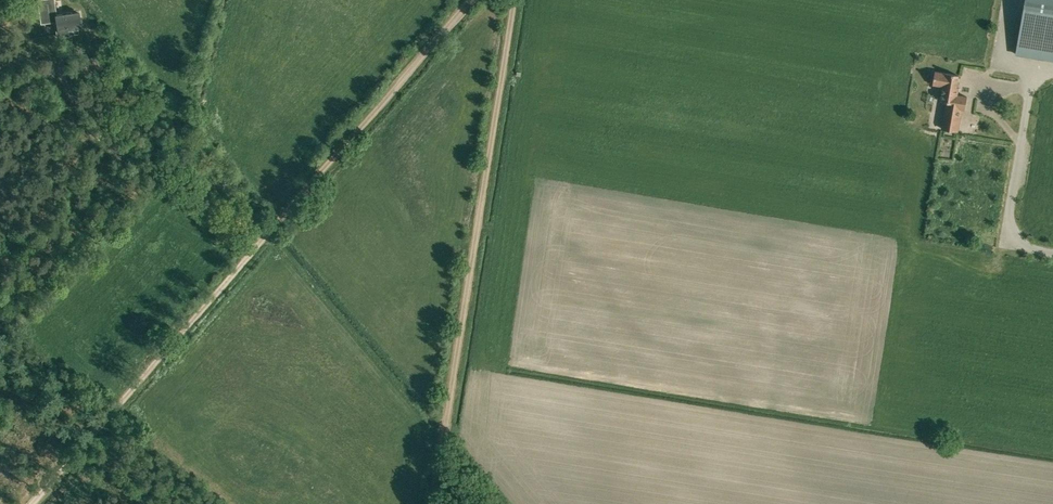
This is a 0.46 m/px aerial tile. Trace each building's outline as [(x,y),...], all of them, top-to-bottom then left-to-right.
[(54,0),(45,0),(39,1),(42,23),(56,21),(58,37),(70,35),(69,30),(82,28),(80,11),(56,15),(54,0)] [(1016,54),(1052,61),(1052,0),(1025,0),(1016,54)] [(946,102),(942,128),(958,131),(961,109),(965,110),(967,96),(957,95),(958,88),(956,87),(958,75),(935,71),(932,85),(942,86),(940,101),(946,102)]
